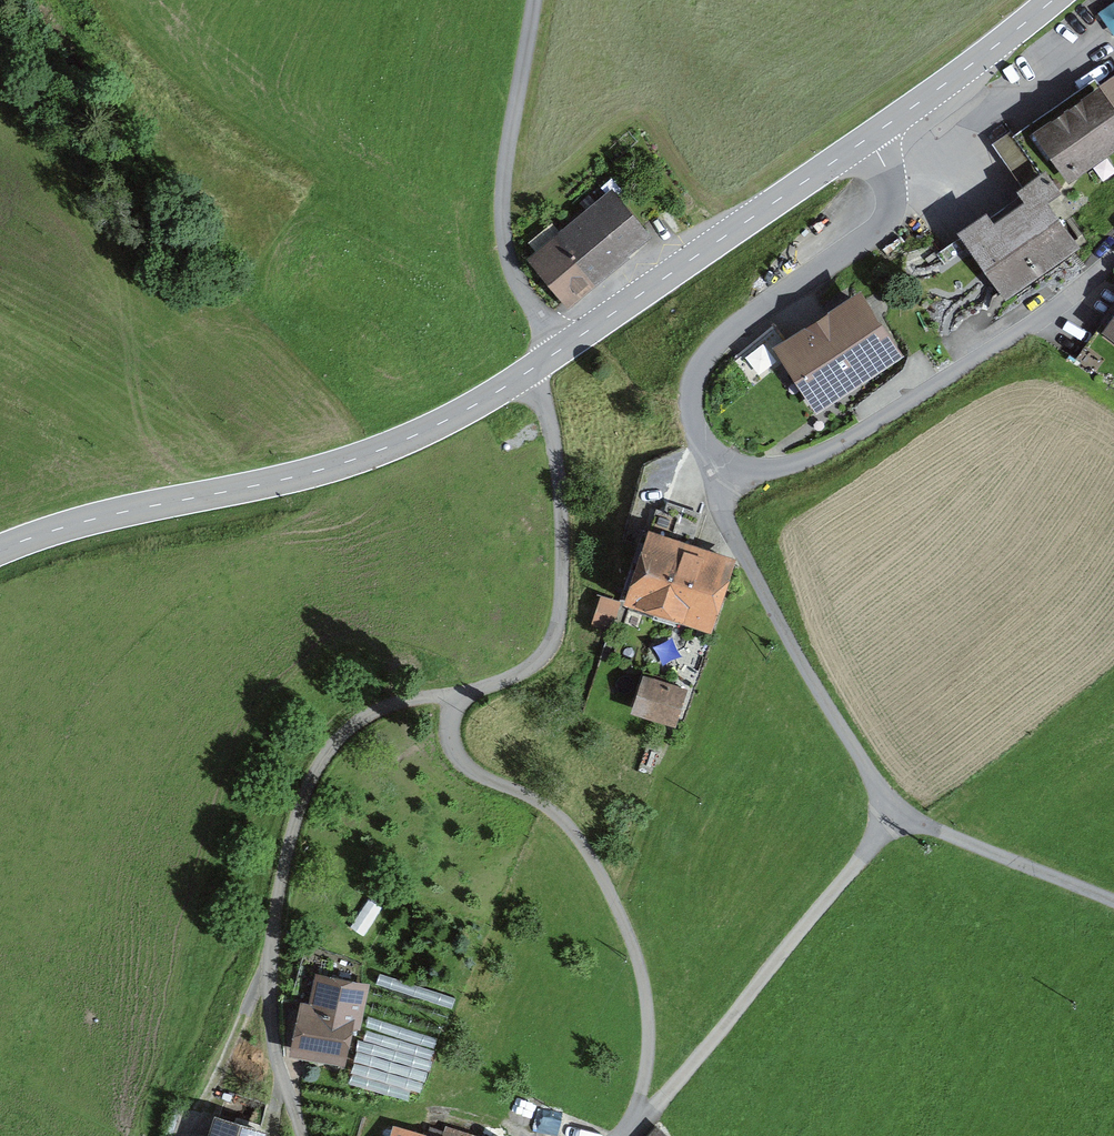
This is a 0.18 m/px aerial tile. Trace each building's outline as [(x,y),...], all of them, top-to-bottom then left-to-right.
[(1101,10),(1113,27),(1113,1),(1101,10)] [(1018,142),(1042,177),(1050,188),(1113,143),(1113,106),(1099,85),(1018,142)] [(985,220),(966,234),(975,247),(980,244),(1011,287),(1067,248),(1038,208),(1056,196),(1050,188),(1042,177),(1024,189),(1027,193),(1009,207),(1013,214),(991,229),(985,220)] [(581,214),(534,252),(568,294),(642,235),(615,201),(588,223),(581,214)] [(752,388),(782,363),(795,382),(803,377),(817,400),(891,353),(859,303),(798,342),(794,336),(783,343),(774,328),(735,361),(752,388)] [(657,509),(651,525),(659,528),(657,534),(659,535),(655,545),(653,544),(637,593),(667,603),(664,612),(703,626),(723,568),(684,555),(698,513),(669,503),(666,512),(657,509)] [(619,606),(604,601),(597,622),(612,627),(619,606)] [(677,692),(648,682),(639,708),(669,718),(677,692)] [(363,988),(328,980),(324,999),(315,998),(312,1012),(307,1011),(299,1045),(339,1054),(346,1023),(355,1025),(363,988)] [(219,1118),(213,1135),(260,1135),(261,1132),(219,1118)] [(650,1135),(666,1135),(657,1128),(650,1135)]
